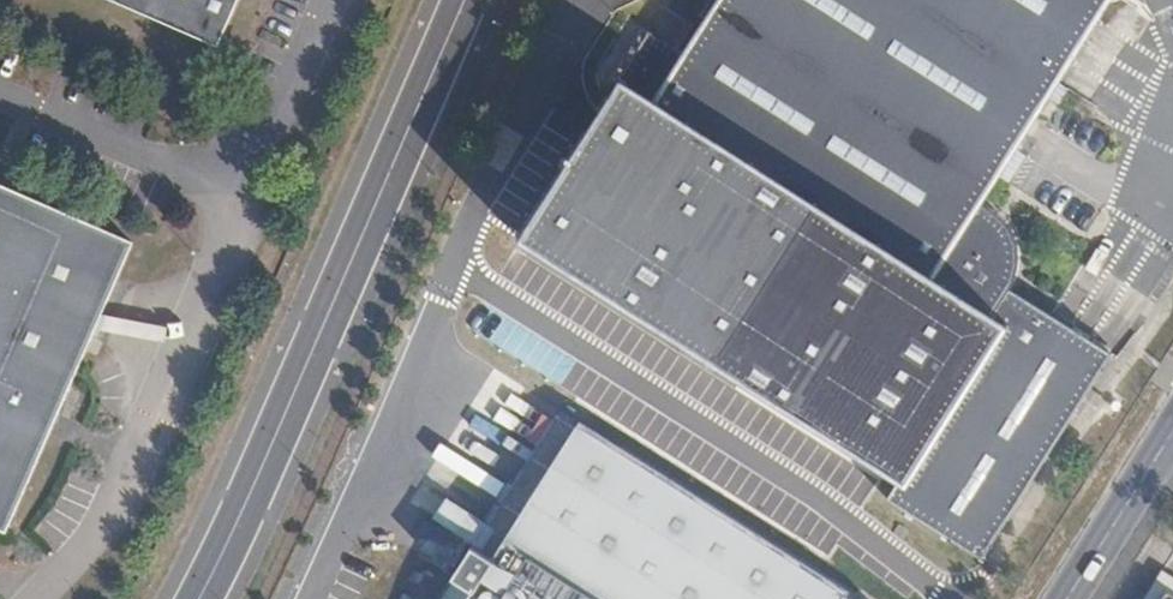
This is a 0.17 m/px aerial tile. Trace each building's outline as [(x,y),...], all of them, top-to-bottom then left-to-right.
[(218,47),(238,0),(112,0),(218,47)] [(685,54),(643,27),(607,81),(617,87),(519,240),(900,477),(887,497),(985,558),(1113,357),(1010,291),(1015,282),(1017,272),(1018,260),(1017,246),(1012,234),(1006,225),(995,213),(986,207),(978,204),(1055,83),(1030,67),(1067,7),(1094,23),(1108,0),(720,0),(685,54)] [(1030,67),(1055,83),(1094,23),(1067,7),(1030,67)] [(6,532),(134,246),(0,187),(0,529),(6,532)] [(499,516),(451,593),(401,561),(377,598),(636,598),(499,516)] [(1171,585),(1163,598),(1172,598),(1172,585),(1171,585)]
